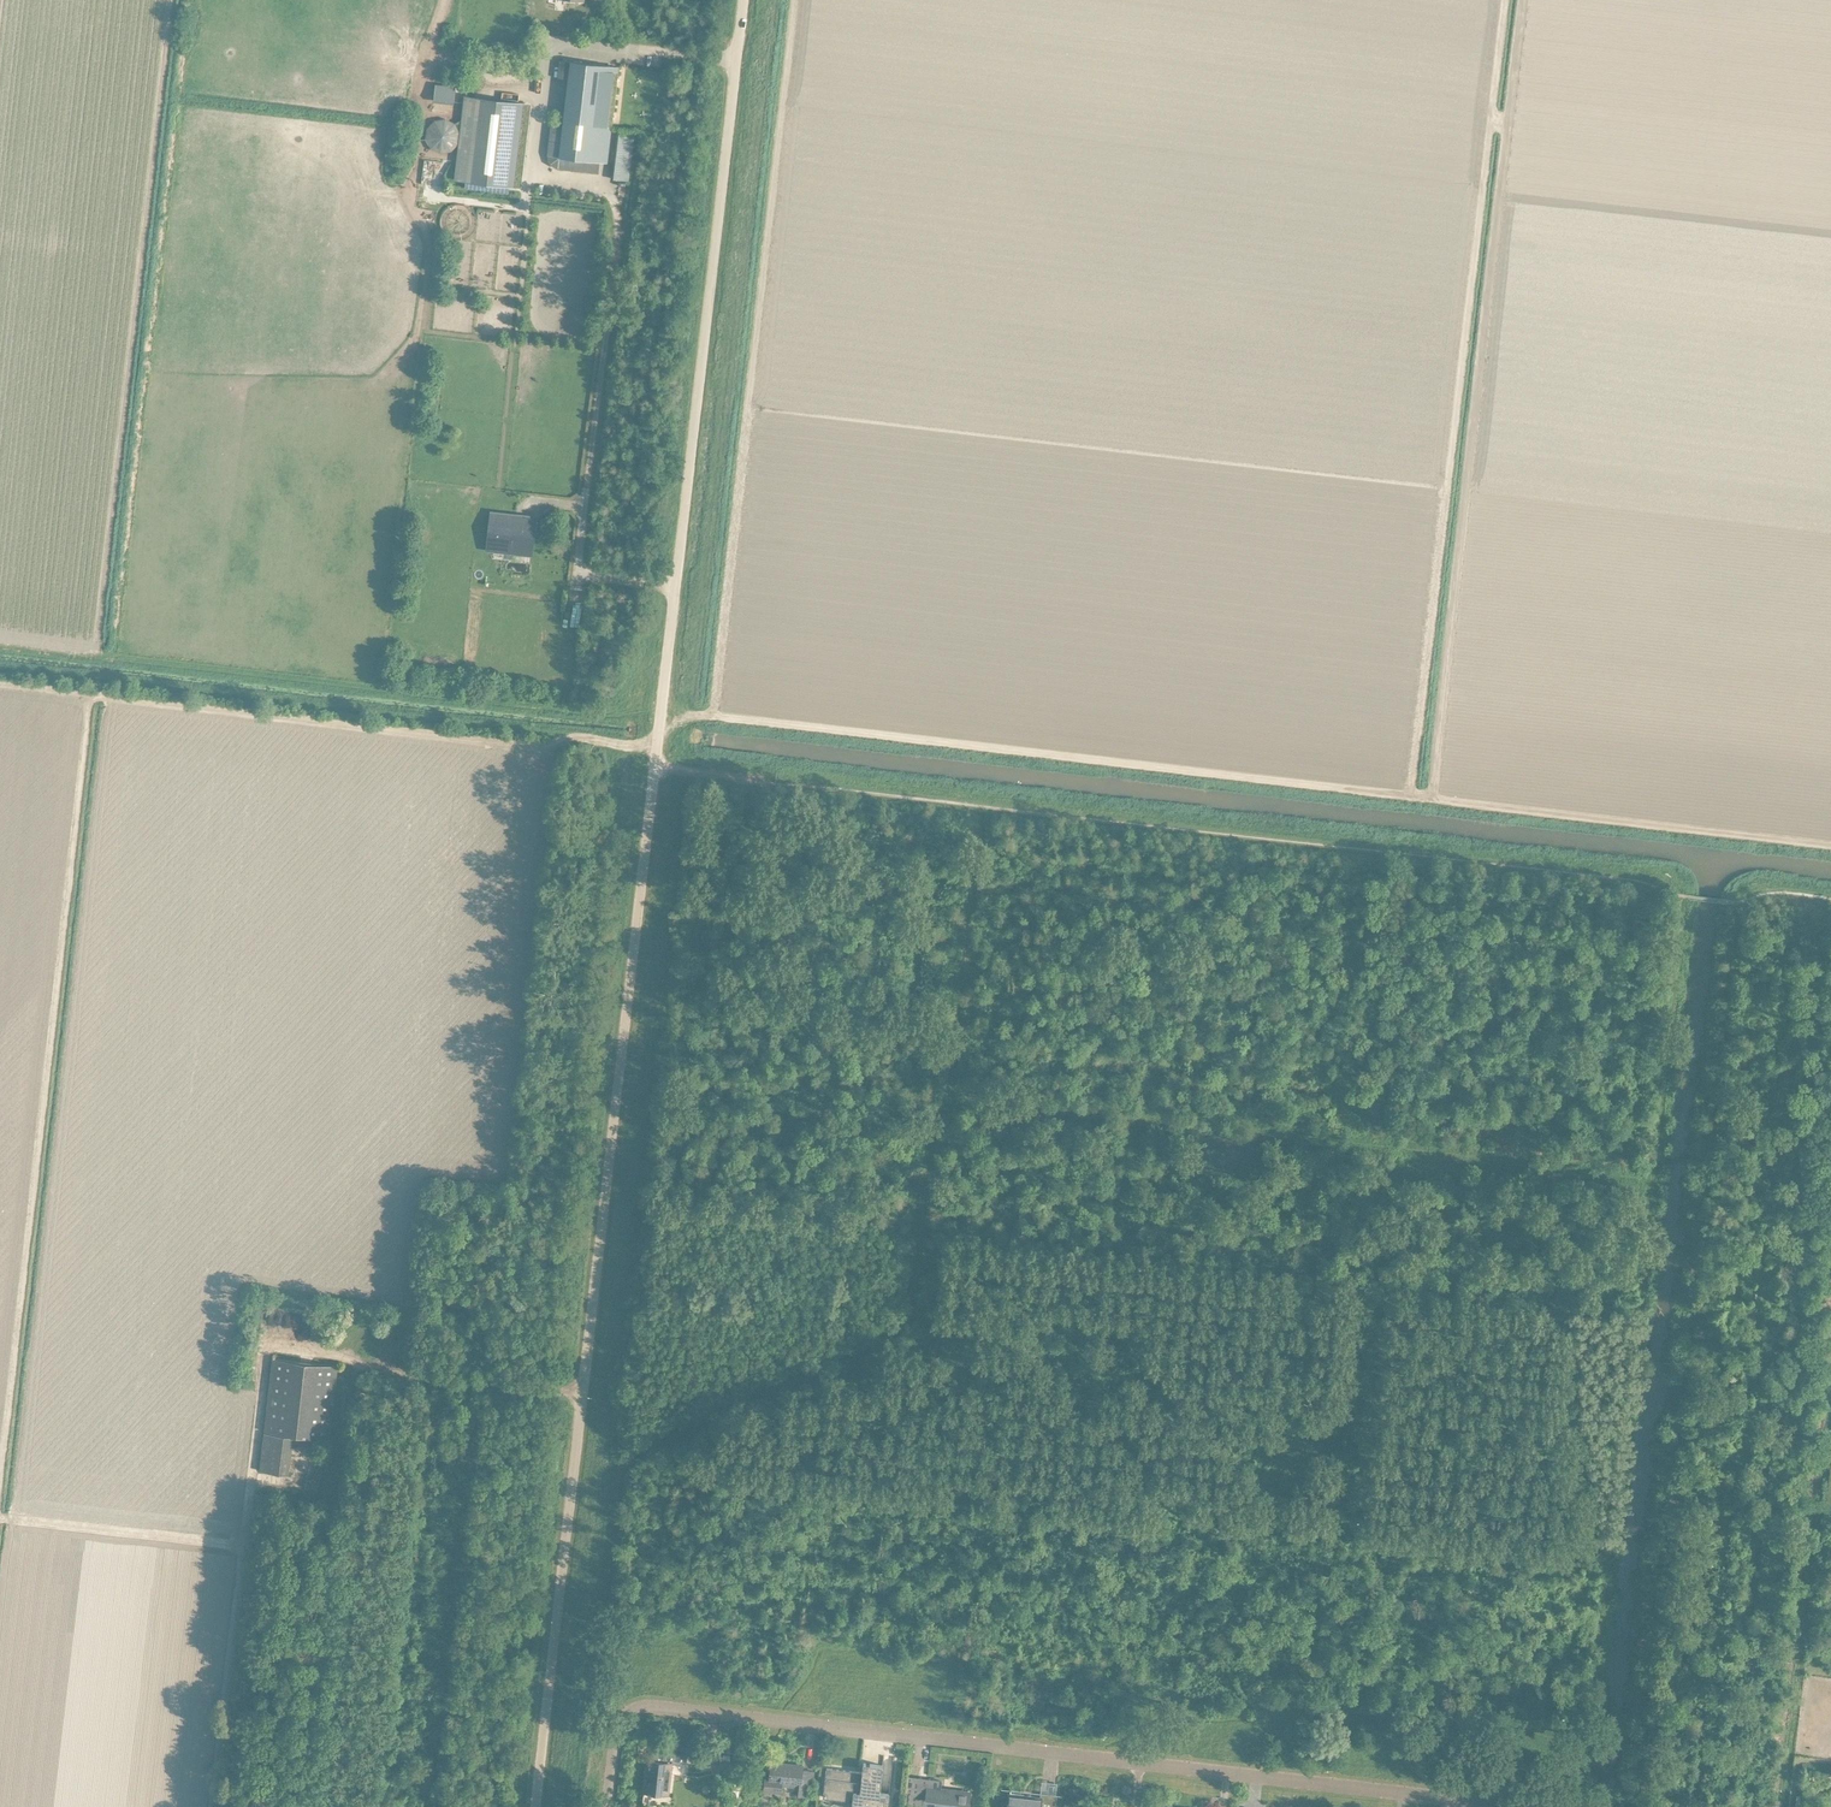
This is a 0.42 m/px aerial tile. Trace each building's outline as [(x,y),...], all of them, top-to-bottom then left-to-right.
[(562,65),(560,83),(570,85),(565,133),(561,162),(602,167),(609,168),(621,72),(573,66),(562,65)] [(469,187),(509,192),(519,108),(479,103),(469,187)] [(505,557),(533,560),(537,523),(528,522),(527,528),(517,527),(517,532),(500,530),(497,548),(506,549),(505,557)] [(267,1437),(331,1444),(340,1371),(275,1364),(267,1437)] [(262,1476),(291,1480),(296,1442),(267,1438),(262,1476)] [(649,1765),(649,1766),(650,1766),(647,1796),(645,1796),(645,1797),(646,1797),(646,1799),(654,1800),(654,1798),(672,1800),(672,1799),(671,1799),(675,1768),(689,1770),(690,1761),(656,1757),(655,1766),(649,1765)] [(813,1777),(805,1776),(805,1771),(790,1770),(790,1771),(785,1770),(785,1769),(775,1768),(774,1768),(772,1783),(767,1782),(765,1797),(783,1799),(784,1791),(796,1792),(796,1790),(803,1791),(801,1801),(812,1802),(815,1777),(813,1777)] [(866,1768),(865,1769),(866,1769),(865,1778),(829,1774),(825,1802),(857,1806),(857,1805),(856,1805),(857,1797),(869,1798),(867,1806),(891,1806),(892,1800),(882,1799),(885,1771),(866,1768)] [(930,1806),(939,1806),(971,1806),(972,1799),(973,1799),(973,1798),(942,1795),(942,1787),(944,1787),(936,1786),(935,1791),(920,1789),(920,1790),(921,1790),(921,1793),(911,1791),(909,1806),(930,1806)] [(1058,1801),(1044,1799),(1044,1798),(1043,1798),(1043,1803),(1012,1799),(1011,1806),(1058,1806),(1058,1800),(1058,1801)]
